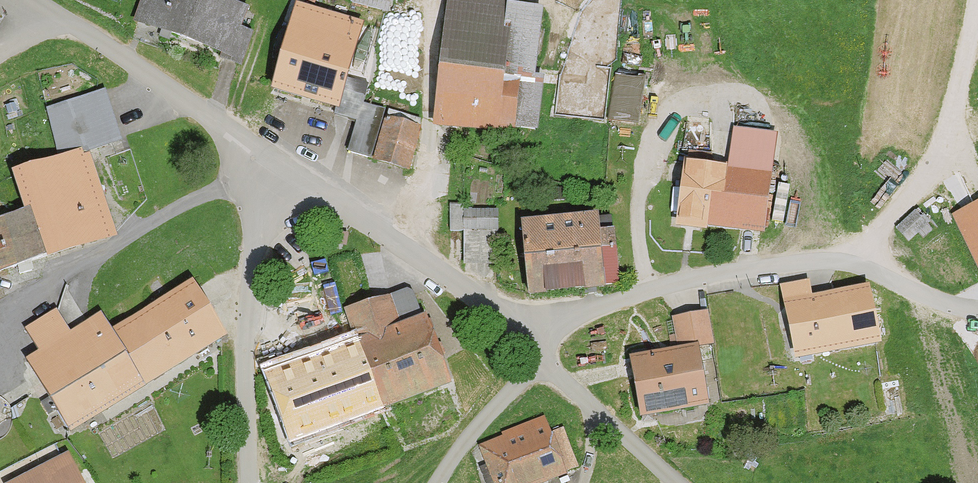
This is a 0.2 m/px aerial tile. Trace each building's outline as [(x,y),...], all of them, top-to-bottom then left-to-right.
[(216,0),(147,0),(137,26),(240,65),(258,17),(216,0)] [(347,1),(385,12),(388,0),(348,0),(347,1)] [(453,0),(445,0),(431,130),(515,138),(516,132),(530,134),(536,76),(527,75),(534,9),(453,0)] [(316,16),(293,8),(266,90),(328,111),(327,116),(353,125),(362,98),(341,91),(355,51),(324,41),(326,34),(311,29),(316,16)] [(644,121),(647,73),(616,71),(613,119),(644,121)] [(116,141),(99,88),(41,107),(57,156),(7,172),(19,210),(34,255),(114,230),(88,150),(116,141)] [(348,150),(367,156),(377,122),(359,116),(348,150)] [(416,132),(382,122),(371,160),(405,170),(416,132)] [(758,229),(772,139),(726,132),(720,172),(676,165),(668,215),(758,229)] [(949,211),(977,273),(977,197),(949,211)] [(447,230),(457,230),(459,205),(448,204),(447,230)] [(34,255),(19,210),(0,216),(0,266),(34,255)] [(927,225),(914,210),(890,231),(903,246),(927,225)] [(588,219),(511,226),(517,295),(609,286),(604,231),(589,232),(588,219)] [(492,234),(462,234),(462,258),(492,258),(492,234)] [(805,282),(777,286),(790,362),(874,347),(864,288),(808,298),(805,282)] [(186,284),(100,332),(132,389),(218,342),(186,284)] [(410,287),(344,310),(353,337),(378,407),(444,384),(410,287)] [(676,312),(679,343),(716,339),(713,308),(676,312)] [(53,311),(21,328),(35,353),(21,360),(60,429),(132,389),(100,332),(91,316),(64,331),(53,311)] [(378,407),(353,337),(298,357),(290,333),(273,339),(282,366),(260,374),(283,440),(378,407)] [(691,350),(626,361),(638,430),(656,427),(654,413),(700,405),(691,350)] [(545,422),(480,447),(487,464),(480,466),(486,482),(544,482),(565,475),(545,422)] [(67,452),(3,482),(82,482),(67,452)]
